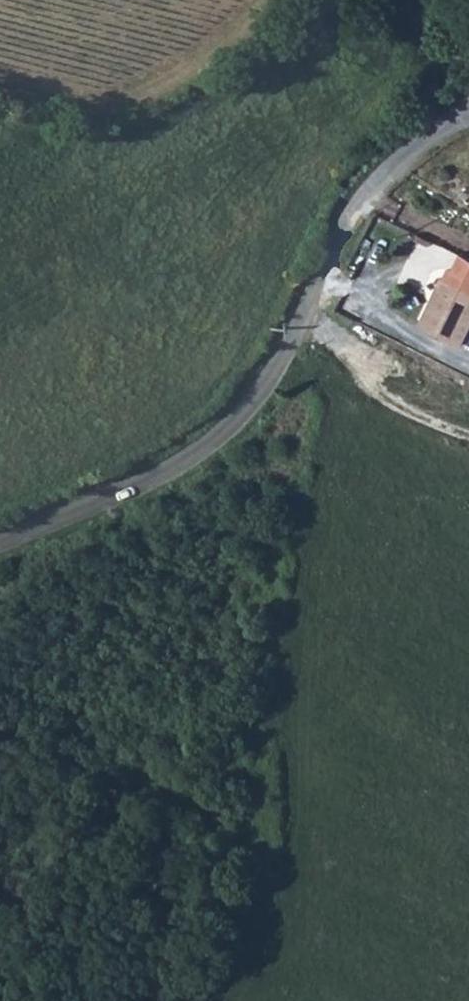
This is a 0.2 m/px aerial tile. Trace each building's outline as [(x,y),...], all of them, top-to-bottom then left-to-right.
[(421,336),(460,355),(468,336),(468,267),(463,264),(456,278),(451,276),(421,336)]
